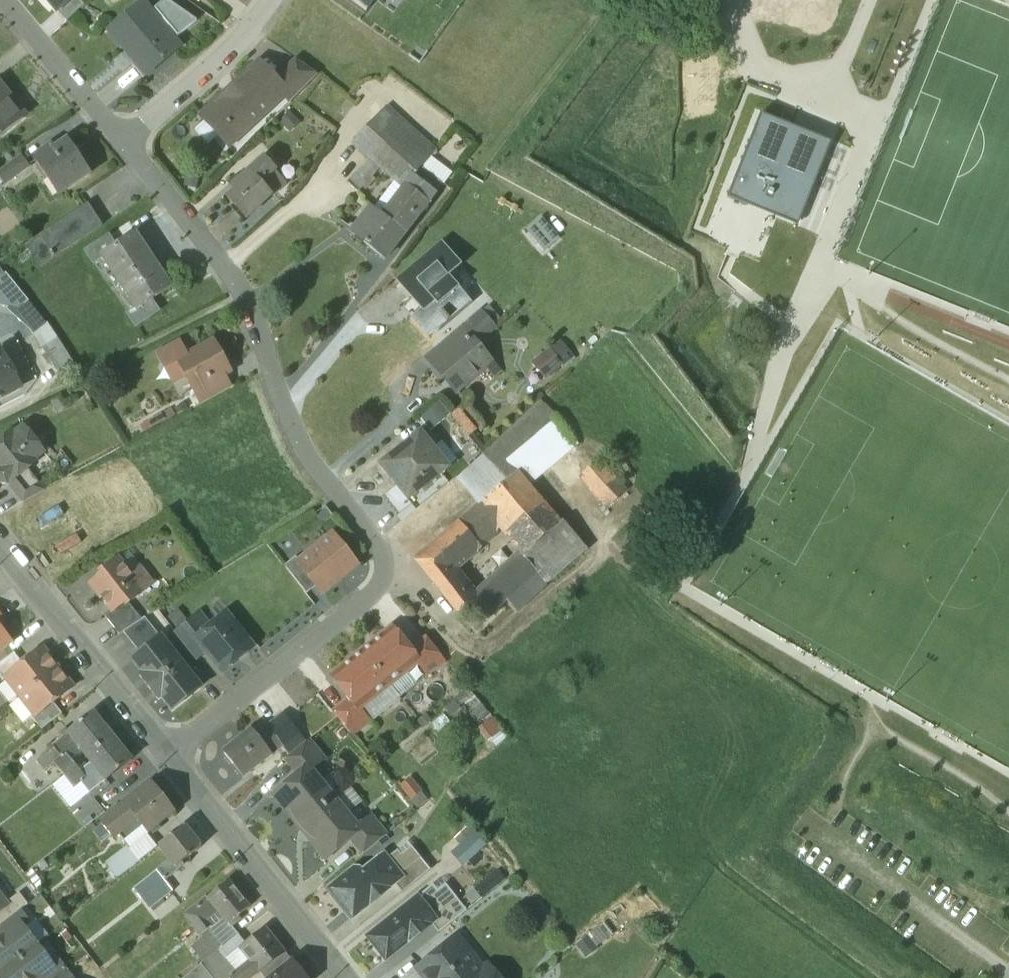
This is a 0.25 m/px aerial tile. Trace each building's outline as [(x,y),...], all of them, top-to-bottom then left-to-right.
[(56,11),(57,10),(68,0),(46,0),(56,11)] [(57,10),(67,20),(84,5),(80,0),(68,0),(57,10)] [(156,25),(141,6),(113,29),(137,59),(134,62),(145,76),(177,51),(163,33),(170,27),(179,38),(198,22),(166,0),(154,9),(163,20),(156,25)] [(367,11),(375,0),(351,0),(367,11)] [(297,60),(272,81),(284,94),(291,101),(318,75),(297,60)] [(244,80),(226,97),(225,97),(205,116),(231,144),(284,94),(272,81),(258,65),(243,79),(244,80)] [(26,116),(0,83),(0,137),(26,116)] [(386,106),(371,123),(386,136),(401,120),(386,106)] [(726,201),(796,228),(829,141),(758,115),(726,201)] [(428,160),(397,132),(390,140),(386,136),(371,123),(354,140),(372,156),(383,165),(407,184),(422,167),(428,160)] [(68,140),(55,149),(52,146),(34,159),(59,196),(91,173),(68,140)] [(0,172),(0,179),(5,185),(30,167),(22,156),(0,172)] [(372,156),(363,165),(374,175),(383,165),(372,156)] [(263,158),(231,187),(235,191),(226,198),(246,219),(271,196),(260,183),(274,170),(263,158)] [(374,175),(363,165),(347,182),(358,192),(374,175)] [(422,167),(407,184),(430,201),(443,182),(422,167)] [(407,184),(383,216),(374,208),(353,234),(386,259),(430,201),(407,184)] [(89,205),(27,246),(40,267),(102,225),(89,205)] [(171,287),(136,234),(117,247),(97,260),(133,313),(151,301),(171,287)] [(109,237),(86,252),(93,263),(97,260),(117,247),(109,237)] [(443,246),(399,283),(424,311),(414,319),(429,337),(463,308),(452,295),(458,290),(445,274),(457,263),(443,246)] [(5,274),(0,278),(0,307),(18,309),(27,301),(5,274)] [(133,313),(129,316),(136,327),(159,312),(151,301),(133,313)] [(480,309),(459,327),(474,344),(495,326),(480,309)] [(30,330),(43,349),(57,339),(46,322),(30,330)] [(459,327),(439,344),(447,353),(433,365),(455,391),(489,362),(474,344),(459,327)] [(77,370),(57,339),(43,349),(62,379),(77,370)] [(188,357),(179,361),(180,363),(194,389),(222,374),(229,370),(214,342),(188,357)] [(180,343),(159,354),(167,370),(180,363),(179,361),(188,357),(180,343)] [(0,354),(0,399),(21,389),(2,353),(0,354)] [(564,367),(551,355),(535,371),(548,383),(564,367)] [(222,374),(194,389),(202,403),(230,388),(222,374)] [(543,433),(558,420),(543,401),(490,452),(462,475),(474,493),(543,433)] [(440,402),(420,418),(430,431),(450,415),(440,402)] [(558,420),(543,433),(560,452),(574,440),(558,420)] [(12,433),(0,442),(0,485),(8,485),(9,485),(28,469),(36,463),(27,451),(36,444),(23,428),(14,435),(12,433)] [(420,433),(381,465),(408,500),(448,468),(420,433)] [(543,433),(474,493),(484,504),(516,475),(523,483),(560,452),(543,433)] [(626,493),(599,462),(581,477),(608,508),(626,493)] [(28,469),(9,485),(23,502),(45,490),(28,469)] [(516,475),(484,504),(502,525),(527,554),(559,526),(523,483),(516,475)] [(484,504),(460,524),(479,547),(502,525),(484,504)] [(527,554),(474,600),(476,603),(474,605),(480,612),(487,620),(506,603),(515,612),(546,585),(547,586),(587,550),(563,522),(559,526),(527,554)] [(460,524),(415,563),(434,586),(451,572),(479,547),(460,524)] [(641,542),(629,530),(614,545),(626,557),(641,542)] [(300,563),(299,564),(317,586),(322,593),(356,565),(333,536),(300,563)] [(317,586),(299,564),(300,563),(296,558),(285,566),(307,594),(317,586)] [(118,560),(102,573),(104,576),(92,585),(112,610),(113,612),(125,602),(127,605),(129,603),(149,588),(150,580),(145,573),(136,572),(131,576),(118,560)] [(451,572),(434,586),(444,597),(461,584),(451,572)] [(461,584),(444,597),(460,617),(468,610),(474,605),(476,603),(474,600),(461,584)] [(127,605),(125,602),(113,612),(112,610),(104,615),(120,634),(142,620),(129,603),(127,605)] [(480,612),(474,605),(468,610),(474,617),(480,612)] [(198,638),(196,640),(206,652),(222,672),(252,647),(226,615),(198,638)] [(120,634),(115,637),(126,650),(153,629),(144,619),(142,620),(120,634)] [(198,638),(187,626),(176,635),(196,660),(206,652),(196,640),(198,638)] [(9,641),(0,629),(0,648),(9,641)] [(153,629),(126,650),(133,660),(160,638),(153,629)] [(393,629),(363,653),(388,685),(405,672),(418,661),(393,629)] [(200,688),(160,638),(133,660),(144,673),(141,675),(159,698),(162,695),(174,709),(200,688)] [(443,660),(427,639),(416,647),(433,669),(443,660)] [(36,656),(32,659),(31,658),(23,664),(7,676),(8,677),(22,695),(56,669),(42,650),(35,655),(36,656)] [(0,663),(0,678),(3,681),(8,677),(7,676),(23,664),(14,652),(0,663)] [(388,685),(363,653),(358,656),(356,655),(349,661),(349,663),(332,677),(358,709),(388,685)] [(56,669),(22,695),(36,714),(37,715),(53,702),(61,696),(62,694),(64,692),(65,693),(71,688),(56,669)] [(414,684),(405,672),(388,685),(398,697),(414,684)] [(53,702),(37,715),(36,714),(32,717),(42,729),(62,714),(53,702)] [(362,726),(345,704),(334,713),(351,734),(362,726)] [(113,736),(94,713),(53,747),(54,750),(61,758),(66,754),(72,761),(82,752),(86,758),(113,736)] [(306,741),(285,715),(268,728),(283,746),(281,747),(288,756),(306,741)] [(265,724),(243,741),(241,740),(225,753),(244,777),(281,747),(283,746),(268,728),(265,724)] [(113,736),(86,758),(91,763),(81,771),(86,778),(81,782),(88,791),(90,793),(132,760),(113,736)] [(309,739),(287,757),(297,769),(318,750),(309,739)] [(61,758),(54,750),(38,762),(45,771),(55,764),(54,763),(61,758)] [(61,758),(54,763),(55,764),(64,775),(76,766),(72,761),(66,754),(61,758)] [(76,766),(64,775),(74,787),(74,788),(81,782),(86,778),(81,771),(76,766)] [(334,799),(309,769),(277,796),(302,826),(334,799)] [(81,782),(74,788),(74,787),(64,795),(71,804),(88,791),(81,782)] [(152,785),(107,821),(116,832),(119,835),(138,820),(151,836),(158,830),(155,826),(173,812),(161,797),(161,793),(158,789),(154,788),(152,785)] [(334,799),(302,826),(326,856),(359,829),(334,799)] [(116,832),(107,821),(94,832),(103,843),(116,832)] [(378,824),(356,841),(366,853),(387,835),(378,824)] [(184,825),(159,845),(170,860),(157,870),(165,880),(178,870),(178,871),(191,861),(188,858),(201,847),(184,825)] [(465,859),(487,839),(476,827),(454,847),(465,859)] [(401,855),(397,850),(387,858),(401,875),(421,859),(412,847),(401,855)] [(138,848),(121,861),(128,869),(144,856),(138,848)] [(360,869),(354,868),(329,889),(353,918),(368,906),(366,903),(393,881),(401,875),(387,858),(384,855),(362,872),(360,869)] [(401,875),(393,881),(402,893),(430,870),(421,859),(401,875)] [(165,880),(157,870),(141,882),(149,892),(165,880)] [(149,892),(144,896),(152,907),(174,891),(165,880),(149,892)] [(249,907),(229,881),(186,914),(201,933),(210,927),(205,921),(218,912),(227,924),(249,907)] [(149,892),(141,882),(136,886),(144,896),(149,892)] [(433,885),(367,937),(386,960),(408,942),(406,940),(429,921),(457,899),(446,885),(438,891),(433,885)] [(2,906),(4,908),(0,911),(0,925),(20,910),(28,903),(20,893),(7,903),(2,906)] [(457,899),(429,921),(439,934),(467,911),(457,899)] [(0,925),(0,930),(5,937),(6,938),(22,925),(22,927),(29,922),(20,910),(0,925)] [(6,938),(5,937),(0,941),(0,973),(37,945),(22,927),(22,925),(6,938)] [(224,946),(210,927),(201,933),(204,937),(200,940),(212,956),(221,949),(224,946)] [(230,977),(252,977),(260,972),(285,951),(266,928),(241,948),(252,961),(230,977)] [(0,973),(0,977),(1,977),(35,977),(36,977),(52,965),(51,964),(37,945),(0,973)] [(468,953),(459,960),(448,946),(445,949),(438,948),(432,953),(431,960),(421,969),(428,977),(494,977),(487,968),(482,972),(468,953)] [(221,949),(212,956),(213,957),(230,977),(238,972),(221,949)] [(260,972),(265,977),(271,977),(292,962),(285,952),(260,972)] [(213,957),(186,977),(230,977),(213,957)] [(51,964),(52,965),(36,977),(37,977),(57,977),(66,971),(57,959),(51,964)] [(292,962),(271,977),(305,977),(292,962)]
